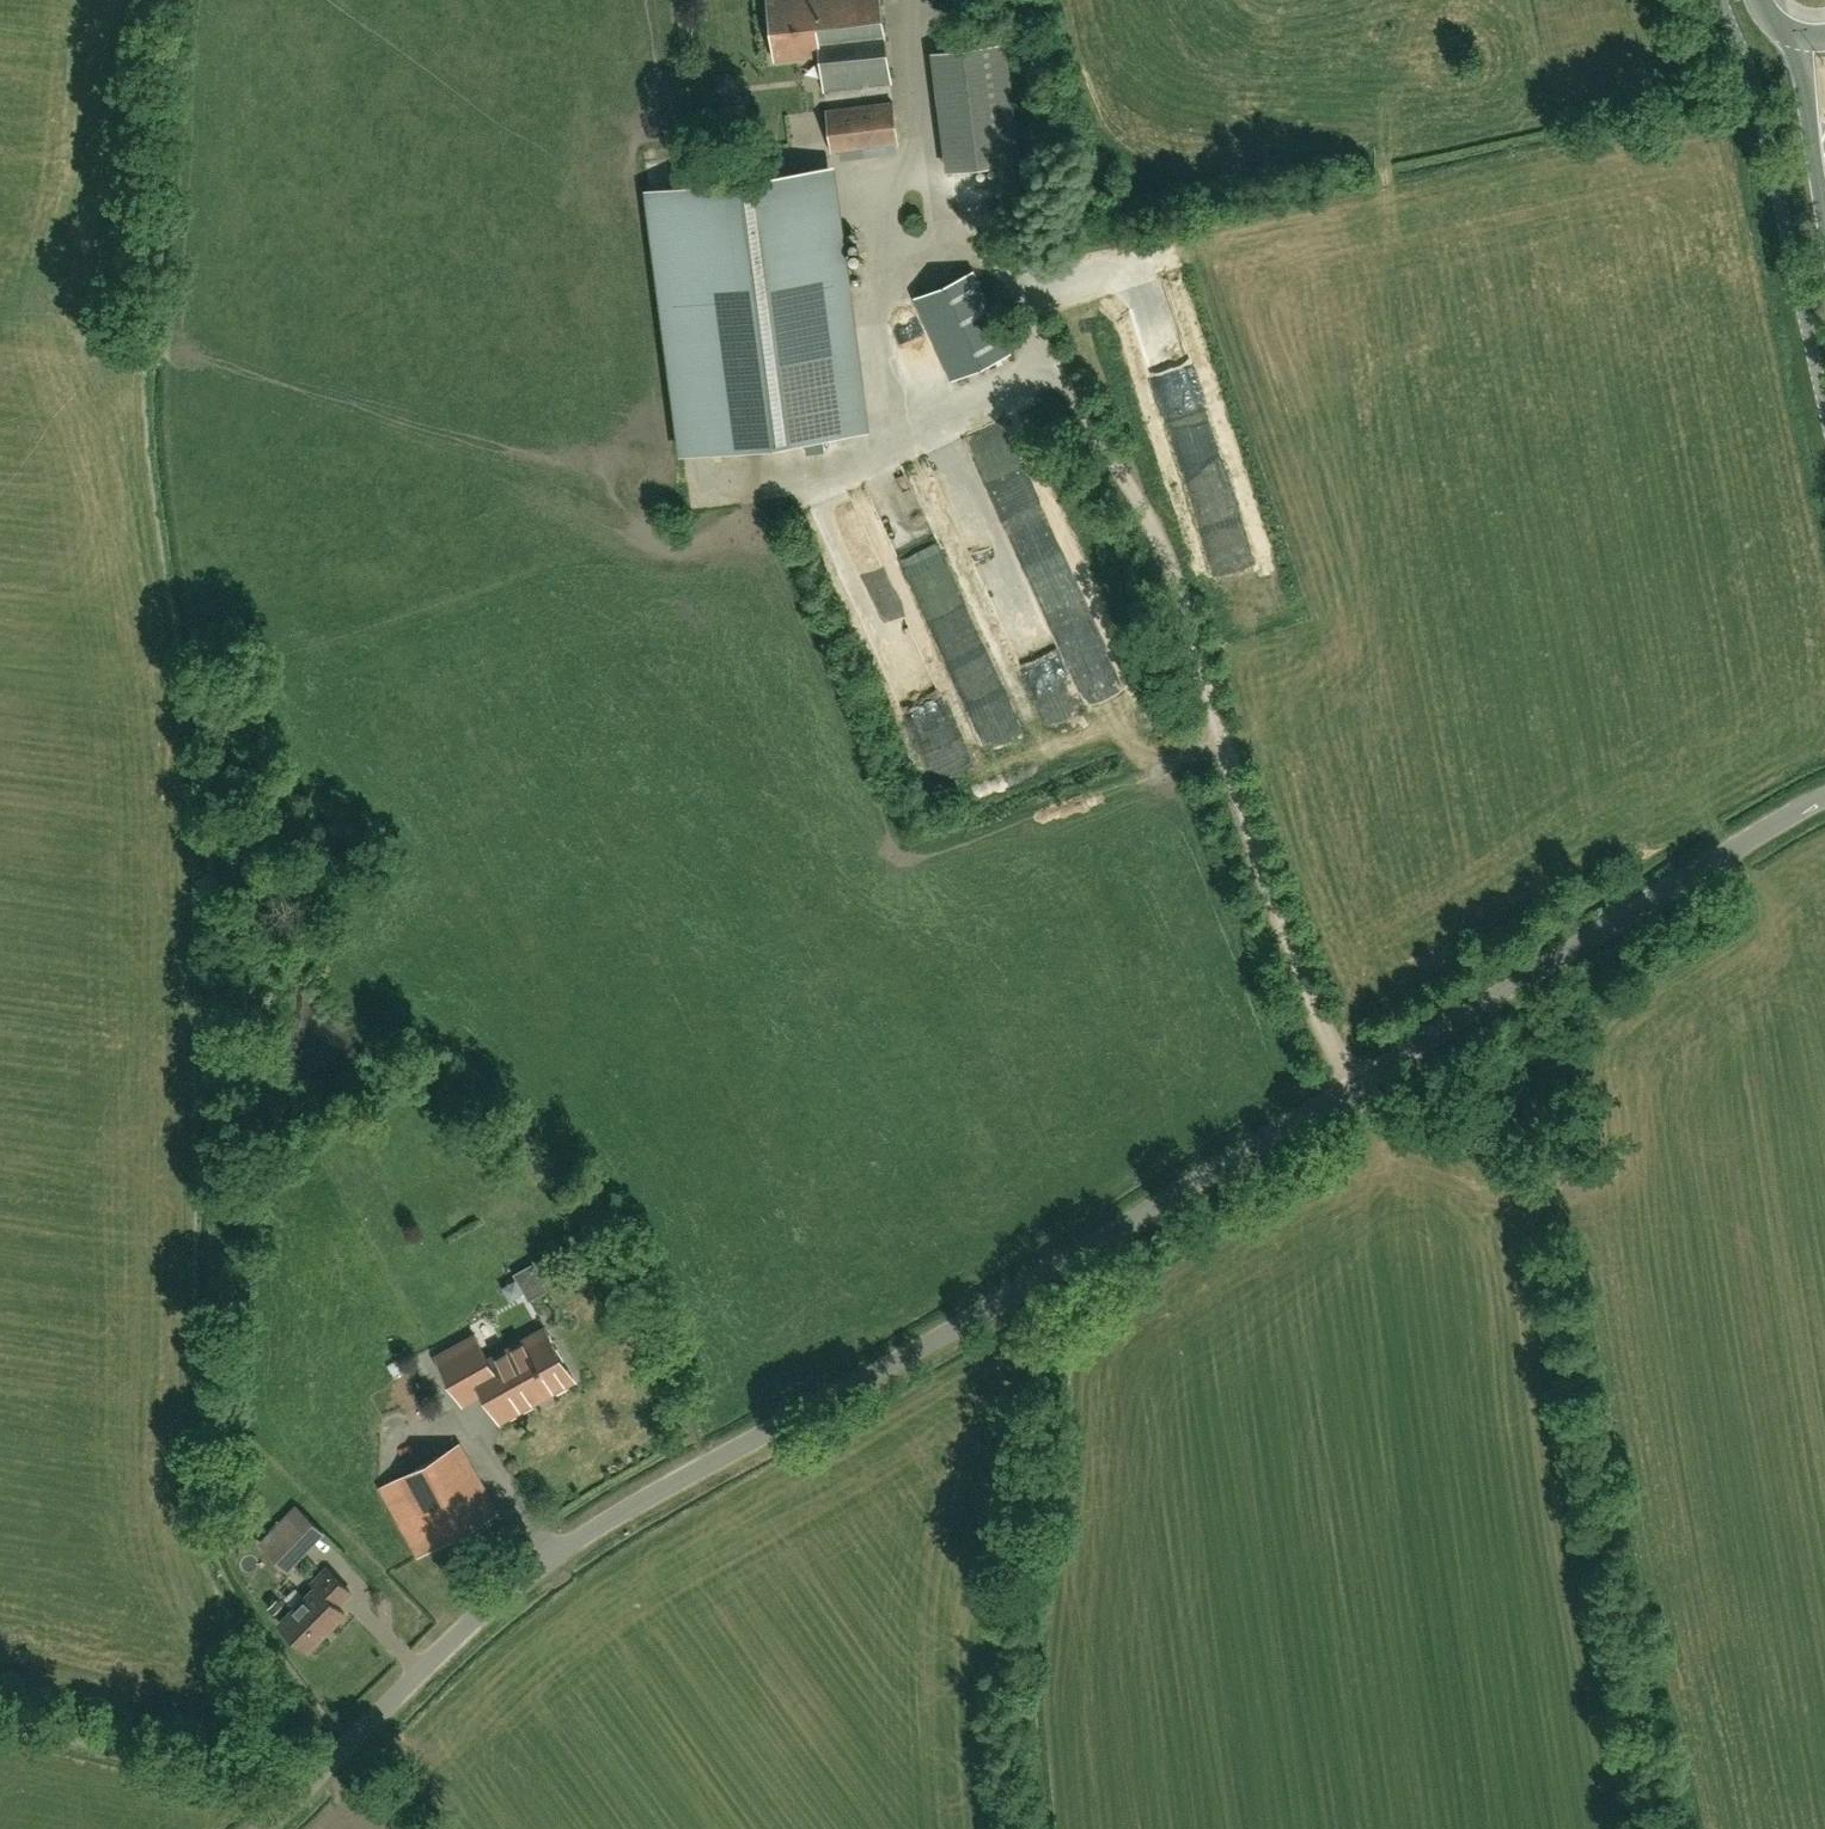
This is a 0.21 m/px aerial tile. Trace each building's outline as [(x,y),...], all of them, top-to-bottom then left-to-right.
[(775,61),(821,56),(826,92),(890,85),(880,0),(768,0),(775,61)] [(997,36),(925,46),(940,162),(1012,153),(997,36)] [(827,113),(832,151),(839,150),(841,161),(900,153),(893,104),(827,113)] [(683,451),(844,430),(810,170),(649,191),(683,451)] [(973,271),(916,297),(953,379),(1010,353),(973,271)] [(1005,532),(970,537),(973,557),(1008,552),(1005,532)] [(474,1336),(436,1357),(463,1404),(483,1392),(500,1421),(574,1379),(545,1328),(488,1360),(474,1336)] [(452,1538),(497,1513),(500,1512),(462,1442),(417,1467),(380,1488),(418,1557),(452,1538)] [(295,1506),(260,1543),(284,1567),(320,1530),(295,1506)] [(327,1570),(315,1583),(318,1587),(282,1623),(309,1650),(324,1635),(322,1634),(330,1626),(331,1628),(346,1613),(339,1606),(351,1594),(327,1570)]
